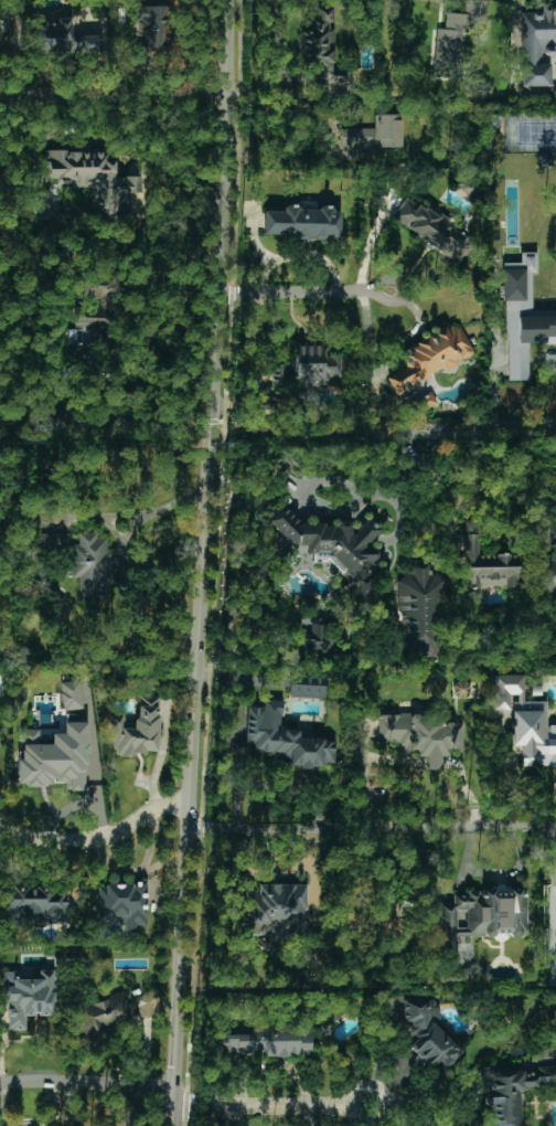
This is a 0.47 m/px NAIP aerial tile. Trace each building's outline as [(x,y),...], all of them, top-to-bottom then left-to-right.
[(465,14),(445,13),(445,29),(436,28),(435,78),(461,79),(463,32),(476,32),(477,17),(486,17),(487,0),(465,0),(465,14)] [(169,6),(133,6),(133,23),(143,23),(143,36),(137,36),(137,51),(169,51),(169,6)] [(550,86),(549,55),(553,55),(553,46),(555,46),(555,7),(541,8),(542,12),(521,12),(522,86),(550,86)] [(34,19),(34,52),(101,53),(101,35),(74,35),(74,19),(34,19)] [(342,129),(342,160),(358,159),(357,149),(402,148),(401,115),(373,115),(373,128),(342,129)] [(93,218),(125,217),(124,194),(141,193),(140,176),(114,177),(113,149),(45,153),(45,161),(41,162),(42,178),(59,177),(59,183),(71,182),(71,189),(91,188),(93,218)] [(457,265),(473,244),(408,195),(392,217),(457,265)] [(263,237),(340,239),(340,212),(331,212),(332,208),(283,207),(283,211),(264,211),(263,237)] [(532,312),(531,273),(537,273),(537,252),(520,252),(520,263),(504,263),(506,381),(528,380),(528,345),(555,345),(555,311),(532,312)] [(103,346),(104,309),(74,307),(73,329),(68,329),(67,345),(103,346)] [(399,351),(406,367),(387,377),(396,395),(432,378),(430,373),(443,367),(444,370),(474,356),(458,322),(399,351)] [(271,364),(271,385),(330,385),(330,377),(340,377),(340,356),(324,356),(324,346),(292,346),(292,364),(271,364)] [(418,413),(437,405),(432,393),(413,401),(418,413)] [(284,398),(257,399),(257,417),(284,417),(284,398)] [(303,524),(283,506),(280,506),(266,521),(293,547),(307,547),(307,553),(327,553),(327,559),(344,575),(344,584),(351,591),(351,603),(368,603),(368,587),(377,577),(377,569),(371,563),(378,556),(378,549),(367,549),(365,547),(379,532),(379,528),(368,518),(355,533),(345,524),(303,524)] [(34,548),(68,550),(68,535),(34,533),(34,548)] [(72,578),(79,578),(79,601),(112,601),(112,550),(107,550),(107,538),(98,538),(98,533),(79,533),(79,545),(72,545),(72,578)] [(519,587),(518,554),(479,555),(478,534),(462,534),(463,588),(519,587)] [(544,557),(555,557),(555,604),(554,604),(554,597),(544,597),(544,557)] [(397,657),(441,657),(440,576),(430,576),(430,567),(411,567),(411,577),(397,577),(397,657)] [(327,617),(311,618),(311,633),(303,633),(304,653),(329,652),(327,617)] [(547,701),(524,701),(524,675),(494,675),(493,709),(512,709),(511,745),(521,745),(521,766),(555,766),(555,726),(547,726),(547,701)] [(325,698),(326,677),(290,676),(289,697),(325,698)] [(62,710),(82,709),(81,681),(61,682),(62,710)] [(454,698),(471,697),(470,682),(453,682),(454,698)] [(159,696),(134,696),(134,714),(112,714),(112,754),(159,754),(159,696)] [(282,730),(282,700),(264,700),(264,707),(246,707),(246,743),(253,744),(253,756),(289,756),(289,767),(322,767),(322,763),(335,763),(335,740),(312,740),(312,730),(282,730)] [(378,716),(378,742),(397,743),(397,750),(418,750),(418,757),(426,757),(426,769),(441,770),(441,756),(447,756),(447,750),(462,751),(463,716),(378,716)] [(86,722),(64,722),(64,733),(52,734),(52,744),(39,744),(39,730),(21,730),(21,760),(17,760),(17,785),(66,784),(66,790),(87,790),(86,722)] [(146,882),(99,885),(101,924),(125,922),(125,929),(148,928),(146,882)] [(306,885),(260,884),(260,891),(243,891),(243,925),(247,925),(247,936),(306,936),(306,885)] [(6,927),(67,927),(67,889),(6,888),(6,927)] [(457,936),(525,936),(526,890),(453,890),(453,904),(442,904),(441,972),(457,972),(457,936)] [(3,972),(4,1004),(8,1003),(9,1030),(26,1029),(25,1016),(54,1015),(53,971),(3,972)] [(74,1007),(83,1040),(139,1024),(130,991),(74,1007)] [(403,1000),(403,1024),(411,1024),(411,1051),(416,1050),(416,1066),(458,1066),(457,1038),(439,1038),(439,1000),(403,1000)] [(309,1057),(310,1025),(251,1024),(251,1035),(220,1034),(219,1055),(309,1057)] [(520,1089),(555,1088),(555,1069),(487,1071),(488,1125),(521,1125),(520,1089)]
